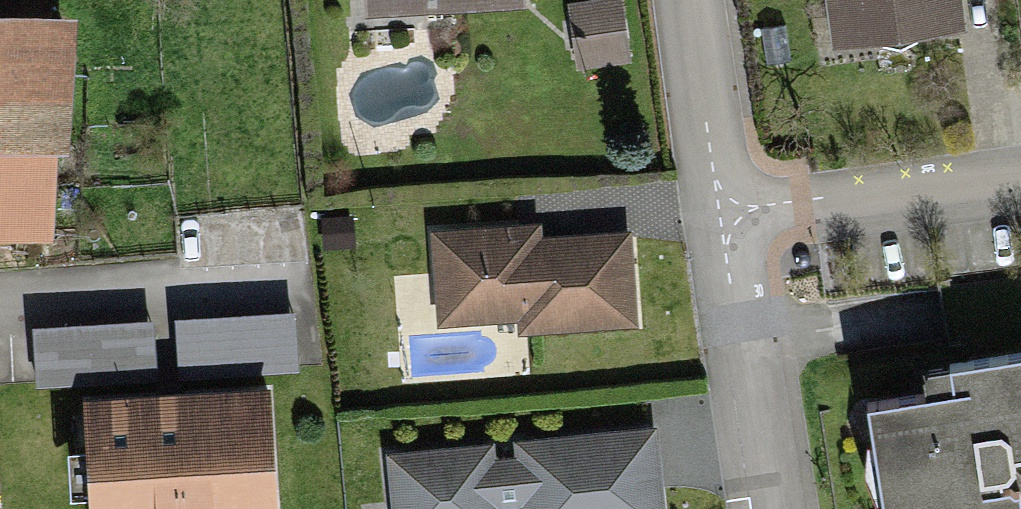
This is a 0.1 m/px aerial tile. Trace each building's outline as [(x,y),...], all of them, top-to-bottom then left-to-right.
[(362,15),(516,9),(516,0),(361,0),(362,15)] [(569,3),(576,66),(628,59),(621,0),(594,0),(569,3)] [(827,47),(956,34),(953,0),(823,0),(827,47)] [(42,242),(43,156),(56,157),(58,23),(0,22),(0,241),(42,242)] [(648,332),(641,231),(551,237),(549,214),(426,223),(434,332),(522,326),(523,341),(648,332)] [(170,382),(291,376),(288,319),(167,325),(170,382)] [(156,381),(153,324),(35,330),(38,386),(156,381)] [(925,387),(928,408),(871,417),(886,508),(1019,508),(1019,504),(1013,469),(1020,468),(1020,372),(925,387)] [(76,401),(81,508),(267,508),(261,392),(76,401)] [(651,431),(382,452),(386,508),(657,508),(651,431)]
